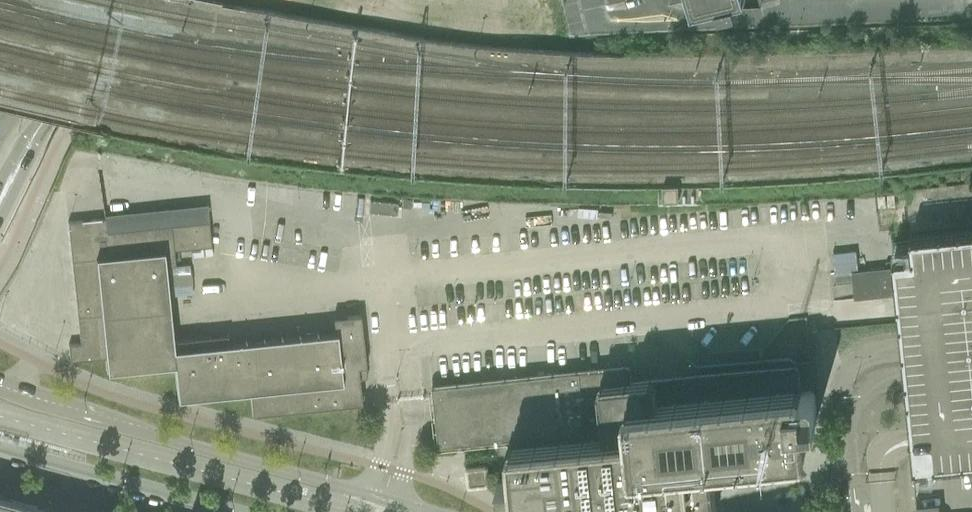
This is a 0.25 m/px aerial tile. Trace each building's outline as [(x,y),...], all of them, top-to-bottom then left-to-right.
[(477,3),(475,0),(428,0),(437,21),(477,3)] [(678,186),(663,186),(663,188),(664,201),(679,200),(678,188),(678,186)] [(369,210),(396,213),(398,202),(371,199),(369,210)] [(80,220),(67,222),(77,318),(80,343),(68,344),(70,361),(104,357),(106,371),(173,364),(177,400),(249,392),(251,415),(361,404),(359,379),(367,378),(360,315),(333,318),(334,333),(218,345),(217,334),(173,338),(165,267),(175,265),(174,251),(211,247),(209,222),(107,233),(105,218),(80,220)] [(910,234),(912,253),(893,255),(900,322),(904,368),(911,443),(919,511),(922,511),(926,511),(970,511),(970,505),(971,505),(971,227),(910,234)] [(435,417),(438,447),(439,448),(509,441),(513,478),(498,479),(501,504),(505,507),(516,506),(516,507),(518,509),(659,494),(661,511),(713,511),(715,510),(710,460),(804,451),(805,449),(803,420),(817,419),(815,394),(811,391),(800,392),(797,367),(795,365),(630,382),(628,368),(626,367),(433,387),(432,389),(433,398),(435,417)] [(470,466),(466,469),(467,486),(470,488),(488,486),(490,483),(488,466),(486,464),(470,466)] [(26,504),(2,497),(0,503),(0,511),(24,511),(26,504)] [(50,511),(26,504),(24,511),(50,511)]
